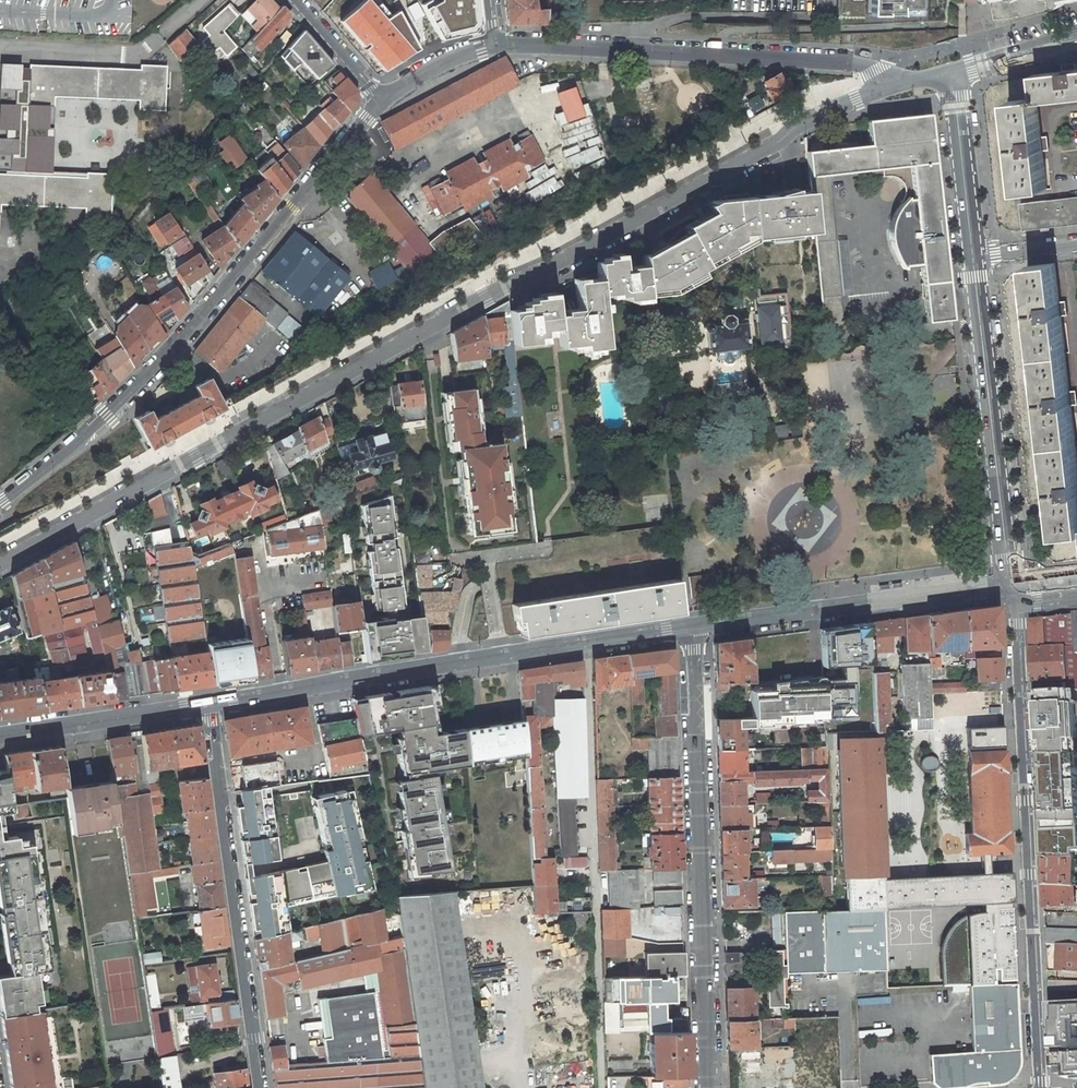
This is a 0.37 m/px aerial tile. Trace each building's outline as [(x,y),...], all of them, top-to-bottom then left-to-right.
[(270,0),(256,0),(246,10),(256,20),(251,25),(258,32),(278,10),(270,0)] [(339,21),(383,71),(419,49),(398,11),(385,20),(368,0),(364,0),(339,21)] [(421,5),(441,40),(473,32),(480,23),(478,0),(429,0),(421,5)] [(546,23),(546,8),(535,9),(534,0),(505,0),(507,24),(509,24),(546,23)] [(837,0),(731,0),(731,12),(807,11),(820,11),(837,11),(837,0)] [(841,15),(899,14),(899,10),(915,10),(915,0),(841,0),(841,15)] [(227,6),(236,16),(239,14),(230,4),(227,6)] [(220,48),(225,55),(236,47),(222,31),(236,16),(227,6),(203,28),(209,35),(201,42),(211,53),(219,47),(220,48)] [(250,40),(259,49),(291,16),(282,6),(278,10),(258,32),(250,40)] [(246,10),(242,14),(251,25),(256,20),(246,10)] [(179,60),(197,44),(185,28),(167,44),(179,60)] [(279,39),(284,44),(292,36),(286,31),(279,39)] [(307,87),(332,65),(303,31),(294,41),(280,56),(295,72),(302,66),(293,56),(300,50),(298,49),(300,47),(316,65),(301,78),(307,87)] [(250,58),(259,49),(250,40),(242,49),(250,58)] [(211,53),(213,55),(220,48),(219,47),(211,53)] [(393,149),(394,151),(519,84),(517,81),(504,56),(380,122),(393,149)] [(25,175),(30,65),(0,63),(0,173),(25,175)] [(139,109),(164,110),(166,66),(141,65),(140,70),(30,65),(28,105),(54,105),(54,96),(139,100),(139,109)] [(1063,71),(1034,74),(1037,98),(1037,102),(1076,97),(1076,69),(1063,71)] [(356,91),(337,70),(327,79),(334,89),(331,91),(338,98),(348,111),(356,102),(356,91)] [(771,100),(791,89),(786,80),(785,79),(782,81),(778,75),(764,82),(768,89),(766,90),(771,100)] [(597,134),(586,103),(580,105),(573,86),(556,93),(562,112),(556,114),(566,145),(597,134)] [(750,111),(762,106),(757,92),(744,97),(750,111)] [(337,124),(348,111),(338,98),(325,110),(337,124)] [(1041,137),(1037,102),(1037,98),(1009,101),(1019,193),(1047,190),(1043,151),(1041,137)] [(304,127),(319,146),(337,124),(325,110),(323,108),(304,127)] [(810,151),(807,151),(809,176),(827,174),(881,168),(882,176),(889,176),(894,176),(896,178),(900,181),(903,185),(904,190),(904,196),(906,197),(897,208),(894,214),(890,223),(890,229),(890,239),(892,247),(896,257),(903,269),(904,269),(905,269),(905,266),(920,264),(927,322),(952,319),(929,113),(867,120),(869,145),(810,151)] [(282,144),(301,168),(319,146),(304,127),(282,144)] [(237,165),(246,159),(230,136),(221,142),(226,149),(221,152),(227,161),(232,157),(237,165)] [(449,179),(431,189),(444,213),(462,203),(488,189),(499,183),(524,170),(543,160),(530,136),(511,146),(486,159),(475,165),(449,179)] [(483,153),(486,159),(511,146),(508,139),(483,153)] [(267,154),(279,145),(276,141),(265,150),(267,154)] [(290,182),(299,170),(286,153),(279,145),(267,154),(272,159),(290,182)] [(267,154),(253,166),(258,171),(272,159),(267,154)] [(472,158),(446,172),(449,179),(475,165),(472,158)] [(264,179),(277,197),(290,182),(272,159),(258,171),(264,179)] [(411,274),(437,253),(428,243),(385,191),(394,184),(381,170),(379,171),(373,177),(371,174),(346,195),(347,196),(411,274)] [(524,170),(499,183),(503,190),(528,177),(524,170)] [(110,219),(112,174),(87,172),(87,177),(25,175),(0,173),(0,212),(0,204),(85,208),(85,217),(110,219)] [(815,236),(824,326),(842,325),(839,295),(834,241),(827,174),(809,176),(810,186),(810,191),(815,232),(815,236)] [(255,224),(277,197),(264,179),(255,185),(256,187),(239,199),(242,203),(255,224)] [(190,185),(215,221),(219,218),(206,199),(195,182),(190,185)] [(492,196),(488,189),(462,203),(466,209),(492,196)] [(650,254),(642,255),(643,265),(646,290),(670,287),(699,271),(698,270),(706,265),(703,261),(729,247),(728,246),(740,239),(739,234),(751,233),(764,233),(764,238),(784,237),(797,234),(815,232),(810,191),(794,193),(714,200),(710,203),(714,209),(710,211),(694,220),(693,224),(685,228),(689,234),(668,246),(667,245),(650,254)] [(1024,230),(1042,228),(1042,225),(1050,225),(1050,227),(1076,224),(1076,196),(1020,203),(1024,230)] [(496,214),(498,217),(524,203),(522,200),(496,214)] [(224,225),(238,245),(255,224),(242,203),(224,225)] [(442,231),(428,243),(437,253),(445,263),(459,253),(458,252),(485,237),(481,232),(499,223),(490,208),(469,219),(468,217),(442,231)] [(183,238),(186,236),(183,232),(171,212),(154,222),(159,230),(167,242),(180,234),(183,238)] [(694,220),(684,226),(685,228),(693,224),(694,220)] [(203,240),(220,267),(238,245),(224,225),(203,240)] [(167,242),(159,230),(153,233),(161,245),(167,242)] [(261,271),(316,316),(349,277),(294,231),(261,271)] [(209,282),(213,277),(198,254),(186,236),(183,238),(171,245),(179,257),(189,250),(193,257),(175,269),(186,285),(203,273),(209,282)] [(852,294),(846,240),(834,241),(839,295),(852,294)] [(647,297),(646,290),(643,265),(635,266),(628,267),(628,268),(622,269),(621,263),(621,256),(611,257),(603,258),(603,261),(596,262),(598,279),(600,294),(607,294),(614,293),(615,296),(623,295),(623,299),(630,299),(646,297),(647,297)] [(369,272),(378,289),(396,279),(393,273),(387,262),(369,272)] [(1076,534),(1076,458),(1071,405),(1069,390),(1061,315),(1059,301),(1055,262),(1027,266),(1058,536),(1076,534)] [(408,276),(404,267),(393,273),(396,279),(397,282),(408,276)] [(152,279),(151,277),(142,282),(146,288),(154,283),(152,279)] [(153,301),(162,295),(165,293),(160,285),(155,277),(152,279),(154,283),(146,288),(153,301)] [(170,279),(160,285),(165,293),(175,288),(170,279)] [(600,303),(600,294),(598,279),(583,281),(575,282),(575,283),(578,308),(563,310),(563,313),(556,314),(558,328),(559,346),(567,345),(582,343),(582,348),(583,349),(590,348),(597,347),(605,346),(601,310),(600,303)] [(253,280),(250,284),(267,297),(270,294),(253,280)] [(267,297),(250,284),(238,298),(263,320),(274,329),(286,313),(267,297)] [(173,313),(177,320),(189,306),(176,287),(175,288),(165,293),(162,295),(173,313)] [(758,297),(762,341),(791,338),(786,294),(758,297)] [(147,305),(157,323),(173,313),(162,295),(153,301),(147,305)] [(542,329),(549,328),(558,328),(556,314),(554,296),(539,297),(531,298),(531,301),(523,302),(523,305),(524,308),(517,309),(509,310),(513,344),(536,342),(535,336),(543,335),(542,329)] [(238,298),(194,352),(195,353),(219,372),(220,373),(221,371),(238,350),(263,320),(238,298)] [(508,384),(518,383),(513,344),(509,310),(508,301),(482,315),(486,350),(504,348),(508,384)] [(126,314),(149,351),(165,335),(157,323),(147,305),(146,304),(137,304),(126,314)] [(792,312),(794,327),(809,327),(807,310),(792,312)] [(115,338),(133,367),(149,351),(126,314),(116,324),(113,335),(115,338)] [(707,331),(709,351),(747,347),(745,327),(747,327),(749,324),(749,321),(746,318),(742,319),(740,322),(740,323),(732,324),(732,323),(731,322),(731,317),(727,314),(722,315),(719,318),(719,326),(710,327),(709,324),(707,323),(705,323),(704,324),(703,325),(702,327),(702,329),(703,330),(705,331),(707,331)] [(486,350),(482,315),(451,333),(453,360),(487,356),(486,350)] [(117,382),(133,367),(115,338),(96,350),(102,360),(117,382)] [(99,381),(106,393),(117,382),(102,360),(91,369),(94,375),(99,381)] [(99,381),(94,375),(82,382),(87,390),(91,387),(99,381)] [(176,384),(168,376),(160,383),(161,385),(167,391),(176,384)] [(135,418),(151,448),(224,407),(215,392),(207,378),(185,391),(190,400),(153,421),(148,411),(135,418)] [(395,385),(390,386),(395,423),(424,419),(419,380),(395,384),(395,385)] [(91,387),(100,399),(106,393),(99,381),(91,387)] [(505,418),(521,416),(518,383),(508,384),(501,385),(505,418)] [(100,399),(91,387),(87,390),(96,402),(100,399)] [(476,388),(443,392),(444,401),(448,401),(452,442),(448,442),(449,451),(460,450),(461,459),(462,459),(465,484),(459,485),(460,494),(464,493),(468,533),(484,532),(508,530),(506,515),(508,515),(507,506),(506,498),(505,498),(504,489),(509,488),(509,480),(504,480),(502,463),(501,443),(489,444),(481,438),(480,430),(479,413),(477,398),(476,388)] [(444,401),(443,402),(447,442),(448,442),(452,442),(448,401),(444,401)] [(297,431),(302,450),(302,452),(307,450),(326,440),(324,436),(319,421),(318,416),(296,427),(297,431)] [(324,436),(333,433),(328,418),(319,421),(324,436)] [(787,436),(786,425),(777,426),(778,436),(787,436)] [(290,457),(302,450),(297,431),(272,444),(272,445),(281,462),(290,457)] [(350,458),(341,461),(346,477),(356,474),(354,468),(360,466),(362,470),(365,469),(366,471),(370,473),(374,471),(377,468),(375,462),(390,457),(384,433),(355,441),(358,452),(349,455),(350,458)] [(288,473),(281,462),(272,445),(266,449),(275,479),(288,473)] [(290,457),(292,463),(304,456),(302,452),(302,450),(290,457)] [(223,478),(232,474),(225,457),(215,462),(223,478)] [(461,459),(457,459),(459,485),(465,484),(462,459),(461,459)] [(376,479),(365,483),(368,491),(372,490),(380,486),(376,479)] [(250,481),(238,486),(251,514),(268,507),(267,503),(276,500),(271,487),(262,492),(253,489),(250,481)] [(349,489),(352,497),(368,491),(365,483),(349,489)] [(250,514),(251,514),(238,486),(237,487),(239,490),(229,494),(229,493),(222,496),(222,497),(213,502),(222,523),(232,518),(233,520),(240,517),(239,515),(249,511),(250,514)] [(163,514),(166,514),(159,493),(143,502),(147,518),(151,533),(156,562),(157,566),(159,584),(162,604),(166,623),(169,642),(205,637),(194,570),(192,555),(190,546),(174,549),(169,529),(166,530),(163,514)] [(389,494),(361,505),(375,610),(411,605),(402,528),(394,529),(389,494)] [(310,497),(314,510),(319,508),(315,495),(310,497)] [(212,499),(199,504),(202,512),(200,518),(189,523),(195,536),(208,530),(209,533),(224,527),(222,523),(213,502),(212,499)] [(265,528),(268,556),(324,549),(322,533),(322,531),(319,509),(319,508),(314,510),(288,520),(284,521),(265,528)] [(329,508),(319,509),(322,531),(331,530),(329,508)] [(256,525),(258,531),(265,528),(284,521),(281,514),(256,525)] [(508,530),(484,532),(484,537),(514,534),(512,514),(508,515),(506,515),(508,530)] [(230,543),(241,538),(239,533),(228,537),(230,543)] [(943,537),(934,538),(936,558),(945,557),(943,537)] [(101,671),(75,675),(79,704),(111,699),(107,669),(94,620),(84,581),(74,549),(72,541),(41,559),(46,568),(66,648),(83,644),(80,632),(83,631),(82,628),(87,627),(97,661),(97,660),(101,671)] [(429,564),(430,564),(427,544),(410,545),(413,565),(429,564)] [(85,546),(74,549),(84,581),(91,579),(95,578),(85,546)] [(194,570),(234,555),(231,546),(198,558),(192,555),(194,570)] [(250,556),(234,558),(247,637),(253,678),(268,675),(250,556)] [(48,667),(50,679),(61,677),(59,672),(73,669),(71,664),(66,648),(61,629),(46,568),(41,559),(10,575),(17,603),(26,639),(44,634),(54,666),(48,667)] [(429,564),(413,565),(417,587),(430,586),(429,564)] [(688,577),(690,597),(714,594),(712,574),(688,577)] [(111,699),(148,693),(140,662),(128,612),(112,616),(113,618),(111,619),(105,597),(97,600),(91,579),(84,581),(94,620),(107,669),(111,699)] [(520,620),(523,637),(681,612),(677,579),(513,604),(516,620),(520,620)] [(330,591),(301,595),(304,609),(315,607),(331,605),(332,605),(330,591)] [(422,623),(448,622),(447,610),(456,611),(458,595),(459,591),(453,592),(417,593),(421,619),(422,623)] [(332,605),(343,603),(342,596),(331,597),(332,605)] [(332,605),(331,605),(336,632),(362,628),(361,622),(359,608),(358,601),(343,603),(332,605)] [(997,605),(962,609),(963,648),(999,646),(997,605)] [(20,632),(9,606),(0,610),(0,640),(20,632)] [(304,609),(307,631),(318,629),(315,607),(304,609)] [(297,633),(298,638),(309,636),(307,631),(304,609),(295,610),(297,633)] [(962,609),(927,614),(928,649),(929,664),(929,676),(938,675),(940,673),(939,657),(934,657),(933,649),(963,648),(962,609)] [(927,614),(903,617),(904,631),(905,650),(928,649),(927,614)] [(1034,692),(1037,692),(1072,690),(1075,690),(1076,690),(1076,614),(1063,616),(1029,619),(1034,692)] [(891,631),(900,630),(899,618),(891,619),(891,631)] [(891,619),(871,622),(872,658),(875,714),(875,731),(889,730),(886,671),(885,651),(888,651),(887,631),(891,631),(891,619)] [(871,622),(820,629),(822,664),(872,658),(871,622)] [(394,657),(426,652),(422,626),(391,632),(394,657)] [(365,661),(394,657),(391,632),(390,629),(361,632),(365,657),(365,661)] [(429,651),(448,648),(448,631),(429,630),(429,651)] [(298,638),(281,641),(286,673),(313,669),(309,642),(309,636),(298,638)] [(208,651),(213,684),(253,678),(247,637),(207,643),(208,651)] [(337,638),(309,642),(313,669),(341,665),(337,642),(337,638)] [(746,638),(714,643),(716,690),(734,690),(733,681),(751,681),(750,666),(750,662),(746,638)] [(337,642),(341,665),(352,663),(349,641),(337,642)] [(674,648),(652,651),(653,673),(659,672),(659,684),(653,684),(655,736),(677,736),(674,648)] [(208,651),(171,657),(176,689),(213,684),(208,651)] [(652,651),(627,654),(631,683),(632,703),(642,703),(641,679),(638,675),(653,673),(652,651)] [(627,654),(593,659),(594,688),(631,683),(627,654)] [(171,657),(140,662),(148,693),(176,689),(171,657)] [(583,660),(550,665),(551,679),(534,682),(532,699),(532,715),(536,715),(540,715),(552,715),(551,702),(551,695),(557,695),(557,679),(583,674),(583,660)] [(989,691),(1001,690),(1000,660),(976,661),(977,677),(988,677),(989,691)] [(931,718),(930,694),(930,684),(929,676),(929,664),(901,665),(904,719),(931,718)] [(550,665),(518,671),(520,700),(532,699),(534,682),(551,679),(550,665)] [(0,682),(0,714),(44,709),(37,680),(36,676),(18,679),(15,667),(6,670),(8,681),(0,682)] [(37,680),(44,709),(79,704),(75,675),(61,677),(50,679),(37,680)] [(824,714),(822,677),(812,677),(812,683),(793,684),(792,680),(772,683),(773,689),(751,692),(752,717),(752,726),(759,726),(766,726),(766,723),(773,723),(807,721),(807,718),(825,717),(825,716),(825,714),(824,714)] [(965,682),(930,684),(930,694),(932,694),(965,692),(965,682)] [(773,689),(772,683),(753,685),(751,690),(751,692),(773,689)] [(388,693),(364,697),(364,701),(353,703),(360,735),(397,729),(399,738),(395,739),(401,774),(405,774),(406,780),(402,781),(403,790),(398,791),(400,808),(402,819),(404,831),(400,831),(403,848),(408,847),(413,874),(427,873),(450,870),(433,770),(466,764),(463,729),(437,733),(432,734),(430,724),(434,723),(428,686),(395,691),(396,696),(389,697),(388,693)] [(1037,755),(1075,756),(1074,740),(1076,740),(1076,739),(1075,703),(1072,703),(1072,690),(1037,692),(1037,705),(1035,705),(1037,755)] [(732,691),(717,691),(718,718),(720,718),(733,717),(732,691)] [(584,700),(551,702),(552,715),(584,714),(584,700)] [(224,720),(229,756),(310,743),(304,707),(284,710),(284,709),(248,715),(248,716),(224,720)] [(587,795),(584,714),(552,715),(552,726),(553,737),(561,857),(564,857),(586,856),(588,856),(588,853),(584,846),(577,847),(574,805),(576,805),(576,795),(587,795)] [(875,714),(825,716),(825,717),(825,722),(825,732),(875,731),(875,714)] [(532,715),(521,716),(521,720),(524,754),(526,785),(531,858),(540,857),(545,857),(541,807),(542,807),(536,715),(532,715)] [(540,715),(540,726),(552,726),(552,715),(540,715)] [(717,726),(718,750),(745,749),(753,749),(752,735),(742,735),(741,727),(752,727),(752,726),(752,717),(733,717),(720,718),(720,726),(717,726)] [(329,778),(368,773),(360,735),(356,718),(317,724),(329,778)] [(904,730),(932,729),(931,718),(904,719),(904,730)] [(521,720),(463,729),(466,764),(473,763),(524,754),(521,720)] [(198,724),(169,729),(174,764),(174,765),(176,781),(176,780),(205,777),(198,724)] [(1002,724),(966,725),(967,747),(1003,745),(1002,724)] [(169,729),(140,733),(141,744),(147,784),(157,783),(158,783),(156,767),(174,765),(174,764),(169,729)] [(140,733),(127,735),(129,746),(141,744),(140,733)] [(147,784),(141,744),(129,746),(127,735),(106,739),(112,773),(121,772),(123,782),(111,784),(119,837),(123,836),(129,874),(149,871),(154,870),(159,869),(159,864),(156,843),(155,837),(151,814),(147,784)] [(678,775),(677,736),(655,736),(632,737),(632,749),(648,748),(648,777),(678,775)] [(877,737),(840,739),(841,750),(838,750),(842,865),(845,865),(845,876),(882,874),(882,864),(885,863),(880,748),(877,748),(877,737)] [(59,746),(4,754),(7,769),(10,793),(22,791),(21,783),(33,781),(34,788),(64,784),(59,746)] [(826,746),(800,747),(801,769),(827,768),(826,746)] [(745,749),(718,750),(719,772),(745,771),(745,749)] [(1004,750),(968,752),(971,833),(965,833),(965,854),(1009,851),(1009,850),(1009,841),(1008,831),(1007,831),(1005,801),(1004,770),(1005,770),(1004,750)] [(1076,831),(1076,756),(1075,756),(1037,755),(1039,794),(1042,794),(1043,813),(1040,813),(1040,829),(1066,830),(1066,831),(1076,831)] [(242,764),(245,789),(279,784),(276,760),(242,764)] [(828,801),(827,768),(801,769),(753,771),(753,780),(753,783),(807,781),(807,780),(818,779),(818,776),(820,776),(820,790),(818,790),(807,790),(807,802),(820,801),(828,801)] [(36,1010),(35,1002),(36,1002),(34,986),(38,985),(36,970),(49,968),(46,946),(42,947),(36,910),(40,910),(37,888),(33,889),(31,877),(35,876),(34,868),(30,868),(27,852),(32,852),(30,843),(17,845),(15,835),(4,837),(0,811),(12,809),(12,805),(10,793),(7,769),(0,770),(0,909),(0,913),(0,918),(6,960),(7,960),(9,973),(0,975),(0,1014),(0,1015),(36,1010)] [(719,772),(720,805),(744,804),(743,780),(747,780),(747,771),(745,771),(719,772)] [(681,867),(678,775),(648,777),(647,777),(648,805),(649,833),(649,846),(646,846),(647,855),(649,855),(650,869),(653,869),(681,867)] [(185,810),(209,807),(205,777),(176,780),(176,781),(180,810),(185,810)] [(616,778),(597,779),(600,871),(608,870),(620,870),(620,863),(614,863),(613,834),(613,806),(617,806),(616,778)] [(111,781),(65,788),(65,790),(66,796),(69,816),(95,1001),(105,1064),(135,1060),(157,1057),(150,1011),(148,997),(143,964),(141,955),(136,918),(129,874),(123,836),(119,837),(111,784),(111,781)] [(161,812),(157,783),(147,784),(151,814),(161,812)] [(51,799),(66,796),(65,790),(50,792),(51,799)] [(357,840),(348,790),(316,797),(327,846),(357,840)] [(756,793),(757,804),(770,803),(770,793),(756,793)] [(237,807),(246,863),(288,852),(280,801),(237,807)] [(821,826),(830,825),(828,801),(820,801),(821,826)] [(12,809),(14,819),(27,817),(25,803),(12,805),(12,809)] [(744,804),(720,805),(720,829),(745,828),(745,814),(754,813),(754,804),(744,804)] [(189,838),(213,835),(209,807),(185,810),(189,838)] [(821,826),(814,826),(816,849),(831,848),(830,825),(821,826)] [(745,828),(720,829),(721,852),(745,851),(746,851),(745,828)] [(1075,858),(1075,852),(1076,852),(1076,831),(1066,831),(1066,830),(1040,829),(1041,844),(1046,844),(1046,857),(1075,858)] [(216,860),(213,835),(189,838),(192,864),(216,860)] [(365,879),(357,840),(327,846),(329,858),(306,864),(312,892),(365,879)] [(428,876),(427,873),(413,874),(408,847),(403,848),(408,879),(428,876)] [(816,849),(772,850),(772,862),(791,861),(791,860),(831,859),(831,848),(816,849)] [(745,851),(721,852),(722,879),(753,878),(764,877),(764,870),(753,871),(753,874),(745,874),(745,851)] [(586,856),(564,857),(564,866),(586,866),(586,856)] [(533,885),(554,884),(552,857),(545,857),(540,857),(540,866),(532,867),(533,885)] [(1046,857),(1042,857),(1043,885),(1074,887),(1075,858),(1046,857)] [(223,906),(216,860),(192,864),(198,909),(223,906)] [(306,864),(247,879),(254,934),(279,929),(274,901),(312,892),(306,864)] [(155,875),(178,872),(177,866),(174,867),(168,867),(159,869),(154,870),(155,875)] [(654,883),(682,882),(681,867),(653,869),(654,883)] [(620,870),(608,870),(609,909),(629,909),(638,908),(636,869),(620,870)] [(156,915),(149,871),(129,874),(136,918),(156,915)] [(825,909),(833,908),(832,875),(823,876),(825,909)] [(845,879),(845,904),(1011,900),(1010,875),(845,879)] [(753,878),(722,879),(723,907),(754,906),(753,878)] [(555,900),(554,884),(533,885),(535,912),(590,911),(590,899),(555,900)] [(1074,887),(1043,885),(1045,908),(1075,906),(1074,887)] [(655,906),(683,905),(682,889),(654,891),(655,906)] [(424,1087),(481,1087),(452,892),(396,896),(401,936),(424,1087)] [(966,916),(969,985),(1015,984),(1010,901),(982,902),(982,912),(966,913),(966,916)] [(228,943),(223,906),(198,909),(203,946),(228,943)] [(319,924),(321,936),(323,953),(290,961),(258,968),(264,1016),(283,1014),(279,982),(299,978),(301,986),(365,971),(363,958),(376,956),(378,968),(381,991),(321,998),(329,1067),(290,1070),(286,1070),(285,1067),(282,1046),(269,1047),(274,1087),(424,1087),(401,936),(385,939),(381,908),(319,924)] [(833,910),(821,910),(785,912),(787,974),(886,969),(884,908),(833,910)] [(631,937),(629,909),(609,909),(602,909),(602,936),(625,937),(631,937)] [(46,946),(40,910),(36,910),(42,947),(46,946)] [(944,945),(945,986),(969,985),(966,916),(963,919),(953,926),(948,936),(944,945)] [(321,936),(319,924),(304,927),(307,940),(321,936)] [(300,938),(298,928),(254,938),(258,968),(290,961),(288,948),(287,941),(298,938),(300,938)] [(1046,928),(1046,943),(1058,944),(1076,945),(1076,929),(1046,928)] [(603,948),(625,947),(625,937),(602,936),(603,948)] [(288,948),(299,946),(298,938),(287,941),(288,948)] [(1057,971),(1076,972),(1076,945),(1058,944),(1057,971)] [(603,956),(626,955),(625,947),(603,948),(603,956)] [(782,949),(766,950),(768,1006),(781,1006),(781,1018),(783,1018),(783,1007),(787,1007),(787,991),(793,990),(793,978),(786,978),(785,950),(782,950),(782,949)] [(141,955),(143,964),(161,962),(159,952),(141,955)] [(645,953),(646,976),(685,975),(684,952),(645,953)] [(740,952),(724,952),(725,974),(743,974),(743,954),(740,952)] [(363,958),(365,971),(378,968),(376,956),(363,958)] [(200,996),(201,1004),(208,1003),(219,1001),(218,993),(214,963),(195,965),(199,996),(200,996)] [(191,997),(199,996),(195,965),(187,966),(191,997)] [(604,978),(606,1032),(649,1031),(653,1031),(687,1030),(686,1006),(680,1006),(681,1009),(677,1009),(678,1017),(662,1018),(662,1000),(686,999),(685,975),(646,976),(604,978)] [(1048,980),(1048,990),(1076,991),(1076,981),(1048,980)] [(983,1083),(987,1084),(993,1084),(1000,1083),(1008,1079),(1011,1076),(1014,1068),(1018,1066),(1019,1058),(1015,984),(969,985),(969,1052),(930,1054),(931,1081),(938,1087),(962,1087),(973,1083),(983,1083)] [(754,1019),(753,987),(726,988),(727,1020),(754,1019)] [(219,1001),(235,999),(234,991),(218,993),(219,1001)] [(148,997),(150,1011),(160,1009),(158,996),(148,997)] [(211,1024),(238,1020),(235,999),(219,1001),(208,1003),(210,1014),(211,1024)] [(1049,1003),(1052,1048),(1076,1047),(1076,1002),(1049,1003)] [(203,1015),(210,1014),(208,1003),(201,1004),(203,1015)] [(203,1015),(201,1004),(183,1006),(185,1021),(203,1018),(203,1015)] [(781,1006),(768,1006),(770,1019),(781,1018),(781,1006)] [(157,1057),(171,1055),(164,1009),(160,1009),(150,1011),(157,1057)] [(36,1010),(0,1015),(10,1085),(48,1079),(39,1018),(38,1010),(36,1010)] [(795,1024),(795,1018),(784,1018),(785,1027),(795,1027),(795,1024)] [(754,1019),(727,1020),(728,1047),(755,1046),(754,1019)] [(688,1074),(687,1030),(653,1031),(653,1042),(649,1042),(649,1065),(653,1065),(654,1075),(688,1074)] [(1067,1079),(1076,1078),(1076,1048),(1052,1050),(1052,1066),(1059,1073),(1067,1079)] [(174,1055),(171,1055),(157,1057),(162,1087),(179,1087),(174,1055)] [(245,1068),(214,1073),(216,1087),(247,1087),(245,1068)] [(646,1075),(646,1087),(688,1087),(688,1074),(654,1075),(650,1075),(646,1075)] [(48,1079),(10,1085),(11,1087),(49,1087),(48,1079)]
